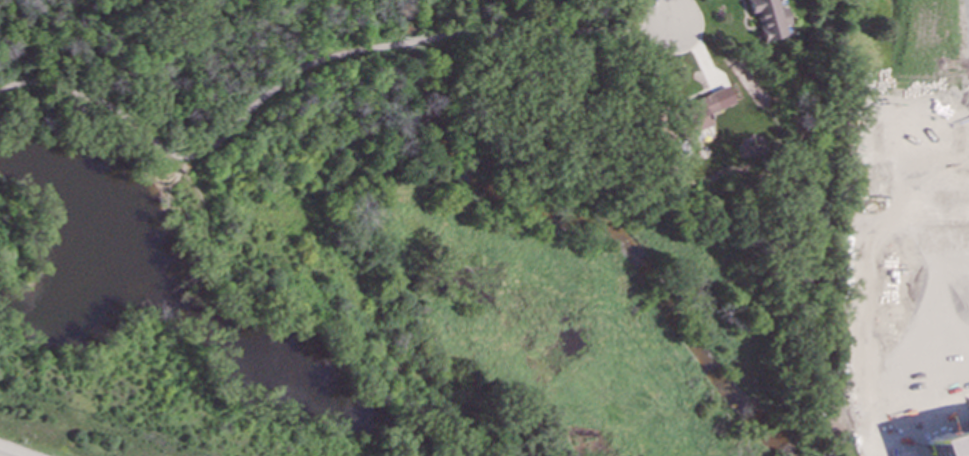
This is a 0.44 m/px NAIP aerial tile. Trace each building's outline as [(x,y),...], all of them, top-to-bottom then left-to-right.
[(760,41),(792,34),(785,6),(776,9),(773,0),(750,0),(760,41)] [(732,104),(727,88),(669,108),(681,144),(693,140),(690,131),(707,125),(703,114),(732,104)] [(929,254),(928,356),(902,356),(902,425),(968,426),(968,254),(929,254)] [(956,446),(960,455),(968,455),(968,442),(956,446)]
